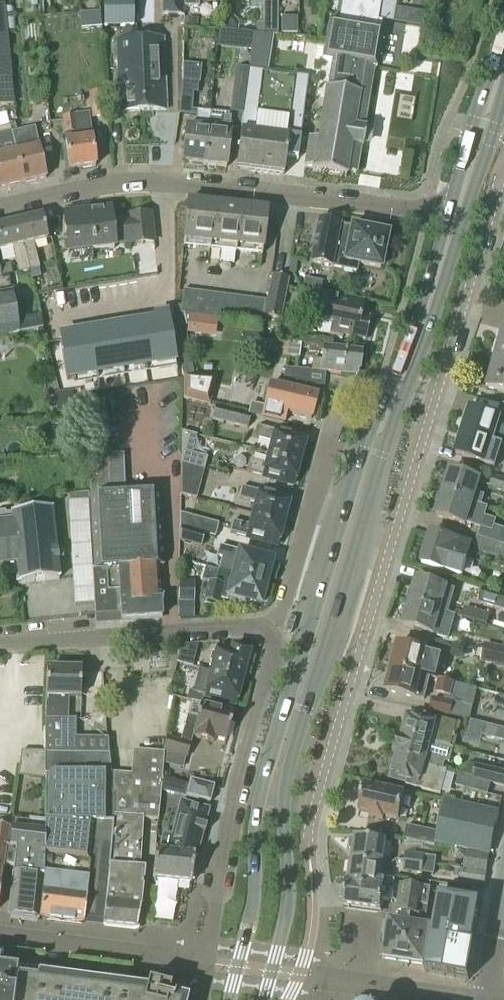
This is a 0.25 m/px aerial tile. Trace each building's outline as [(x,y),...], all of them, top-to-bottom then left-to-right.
[(104,29),(134,28),(134,0),(104,0),(104,29)] [(163,15),(183,16),(183,0),(163,0),(163,15)] [(253,6),(264,6),(264,35),(265,35),(265,0),(253,0),(253,6)] [(265,35),(278,36),(278,0),(265,0),(265,35)] [(323,59),(375,67),(377,67),(384,28),(377,27),(382,0),(344,0),(340,21),(329,19),(323,59)] [(14,105),(4,5),(0,5),(0,107),(14,105)] [(102,29),(101,12),(80,14),(81,30),(102,29)] [(299,16),(280,16),(280,36),(299,36),(299,16)] [(238,23),(232,18),(225,18),(224,31),(237,31),(238,23)] [(187,28),(197,29),(197,20),(188,19),(187,28)] [(122,31),(122,40),(119,40),(120,110),(140,110),(137,39),(137,30),(122,31)] [(233,33),(219,32),(218,48),(232,49),(233,33)] [(277,38),(255,35),(250,70),(273,73),(277,38)] [(165,39),(137,39),(140,110),(167,109),(165,39)] [(313,168),(312,172),(346,178),(347,172),(356,173),(361,147),(364,147),(366,130),(364,129),(375,67),(334,61),(329,91),(327,90),(318,140),(310,139),(306,167),(313,168)] [(241,129),(236,169),(285,175),(287,159),(299,160),(310,77),(268,72),(248,69),(248,72),(241,129)] [(209,131),(205,166),(226,168),(227,168),(230,133),(231,128),(241,129),(248,72),(238,71),(232,115),(225,115),(211,114),(209,131)] [(187,129),(183,165),(205,166),(209,131),(211,114),(210,114),(210,113),(198,112),(198,107),(193,107),(194,94),(198,94),(199,84),(182,82),(181,91),(182,91),(181,115),(193,116),(193,117),(197,117),(195,130),(187,129)] [(103,94),(89,96),(92,119),(105,117),(103,94)] [(64,118),(71,170),(97,166),(93,137),(78,139),(75,116),(64,118)] [(23,183),(16,151),(12,133),(11,133),(17,132),(16,127),(10,128),(10,127),(0,129),(0,188),(23,183)] [(48,177),(41,146),(39,146),(35,128),(12,133),(16,151),(23,183),(48,177)] [(184,239),(210,242),(214,204),(188,201),(184,239)] [(210,242),(235,245),(240,206),(214,204),(210,242)] [(266,209),(240,206),(235,245),(262,248),(266,209)] [(65,215),(69,253),(116,248),(116,244),(132,242),(132,244),(156,241),(153,213),(129,216),(129,218),(114,220),(112,209),(65,215)] [(44,216),(19,222),(31,271),(39,269),(33,243),(49,239),(44,216)] [(319,221),(311,263),(358,272),(359,265),(381,269),(388,235),(352,229),(340,227),(340,226),(319,221)] [(0,226),(0,251),(13,248),(19,274),(31,271),(19,222),(0,226)] [(0,268),(0,271),(2,278),(13,276),(10,266),(0,268)] [(281,320),(289,278),(274,275),(265,317),(281,320)] [(0,292),(0,335),(19,331),(12,290),(0,292)] [(191,315),(195,316),(198,292),(185,290),(182,314),(191,315)] [(195,316),(208,317),(212,294),(198,292),(195,316)] [(217,319),(222,319),(226,296),(212,294),(208,317),(217,319)] [(364,302),(323,294),(318,322),(332,325),(329,337),(343,340),(344,336),(368,341),(372,318),(361,316),(364,302)] [(222,319),(235,321),(239,298),(226,296),(222,319)] [(235,321),(249,323),(252,300),(239,298),(235,321)] [(249,323),(263,325),(266,302),(252,300),(249,323)] [(192,376),(182,314),(181,308),(171,309),(182,375),(184,376),(192,376)] [(191,315),(188,334),(214,338),(217,319),(208,317),(195,316),(191,315)] [(168,324),(60,342),(67,381),(175,363),(168,324)] [(496,363),(503,365),(503,333),(496,363)] [(299,360),(301,346),(288,344),(287,359),(299,360)] [(311,371),(357,376),(359,376),(361,354),(325,350),(324,361),(313,360),(311,371)] [(496,363),(488,389),(503,394),(503,365),(496,363)] [(283,384),(306,386),(308,371),(286,369),(283,384)] [(210,406),(217,380),(184,378),(184,400),(210,406)] [(268,396),(270,397),(268,408),(258,405),(251,404),(248,415),(285,424),(288,414),(312,420),(318,397),(290,389),(289,391),(270,386),(268,396)] [(75,410),(73,392),(55,395),(57,413),(75,410)] [(248,429),(249,420),(250,417),(215,408),(212,421),(248,429)] [(469,410),(463,433),(493,443),(500,420),(469,410)] [(272,442),(269,453),(301,461),(307,439),(258,427),(256,438),(272,442)] [(182,431),(182,463),(205,469),(208,458),(193,453),(198,435),(182,431)] [(463,433),(455,456),(485,466),(497,469),(503,446),(493,443),(463,433)] [(246,473),(295,485),(301,461),(269,453),(266,464),(250,460),(246,473)] [(122,621),(162,617),(159,564),(162,564),(160,494),(124,493),(123,456),(88,457),(92,549),(95,616),(121,614),(122,621)] [(181,496),(182,496),(197,500),(205,469),(182,463),(181,496)] [(450,472),(443,495),(473,504),(480,481),(450,472)] [(494,477),(490,489),(503,494),(503,480),(494,477)] [(256,503),(253,515),(285,523),(291,500),(243,488),(240,498),(256,503)] [(69,502),(71,538),(75,605),(94,604),(88,501),(89,501),(88,494),(69,496),(70,502),(69,502)] [(440,507),(437,517),(467,526),(467,525),(480,529),(477,538),(503,547),(503,530),(495,527),(497,521),(485,518),(488,509),(473,504),(443,495),(439,496),(436,504),(440,507)] [(19,573),(20,585),(59,580),(51,510),(10,514),(7,514),(6,512),(0,513),(0,575),(19,573)] [(180,528),(207,535),(217,538),(221,525),(181,514),(180,528)] [(279,546),(281,538),(285,523),(253,515),(250,526),(234,521),(231,533),(279,546)] [(203,548),(207,535),(180,528),(180,542),(203,548)] [(432,534),(430,538),(422,565),(443,571),(444,571),(462,577),(471,547),(461,544),(461,543),(432,534)] [(477,538),(473,552),(503,561),(503,547),(477,538)] [(219,556),(222,557),(218,571),(267,585),(273,562),(222,547),(219,556)] [(261,605),(267,585),(218,571),(218,572),(206,569),(203,580),(210,582),(205,601),(219,605),(221,598),(245,605),(246,601),(261,605)] [(455,590),(417,580),(414,591),(411,590),(408,600),(411,601),(411,603),(453,615),(449,613),(455,590)] [(179,582),(179,603),(192,603),(193,582),(179,582)] [(485,589),(480,604),(503,611),(503,595),(485,589)] [(453,615),(411,603),(405,627),(434,634),(436,626),(449,630),(453,615)] [(489,616),(465,609),(462,619),(487,626),(489,616)] [(503,667),(503,649),(487,645),(483,663),(503,667)] [(431,679),(434,679),(437,680),(443,658),(399,646),(393,669),(431,678),(431,679)] [(218,649),(211,673),(224,676),(224,679),(242,683),(250,652),(233,648),(231,653),(218,649)] [(176,664),(191,668),(194,659),(179,655),(176,664)] [(425,700),(431,679),(431,678),(393,669),(386,692),(416,700),(425,700)] [(65,720),(65,697),(81,697),(82,672),(48,671),(46,720),(65,720)] [(201,705),(204,696),(236,705),(242,683),(224,679),(224,676),(211,673),(208,684),(199,681),(196,693),(189,691),(186,701),(191,702),(201,705)] [(451,698),(454,685),(438,680),(434,694),(451,698)] [(453,705),(434,700),(431,712),(450,717),(452,708),(453,707),(453,705)] [(234,714),(201,705),(191,702),(187,716),(180,742),(166,738),(163,752),(189,759),(192,747),(190,747),(194,734),(196,734),(195,738),(214,744),(215,740),(226,743),(234,714)] [(405,726),(402,737),(431,745),(431,743),(443,747),(448,748),(455,723),(440,719),(437,728),(436,728),(438,720),(426,717),(425,721),(424,720),(409,716),(406,726),(405,726)] [(47,794),(47,803),(46,821),(46,823),(96,823),(114,824),(116,795),(113,794),(111,789),(109,756),(76,755),(76,721),(65,720),(46,720),(45,754),(46,780),(46,794),(47,794)] [(482,737),(483,737),(503,742),(503,730),(475,723),(471,722),(468,733),(482,737)] [(431,745),(402,737),(396,757),(425,765),(424,768),(447,774),(448,772),(444,771),(446,764),(450,765),(454,750),(448,748),(443,747),(431,743),(431,745)] [(19,780),(46,780),(45,754),(22,752),(19,780)] [(111,774),(109,756),(111,789),(113,794),(116,795),(114,824),(111,865),(104,920),(103,920),(103,923),(137,926),(140,909),(144,871),(133,869),(137,820),(158,822),(164,754),(146,753),(145,777),(111,774)] [(425,765),(396,757),(394,767),(395,767),(392,778),(406,782),(405,786),(441,796),(447,774),(424,768),(425,765)] [(473,779),(491,784),(503,788),(503,774),(477,767),(477,768),(473,779)] [(459,778),(456,787),(488,796),(490,787),(491,784),(473,779),(462,776),(460,776),(459,778)] [(162,792),(179,797),(182,786),(163,780),(162,792)] [(209,805),(214,788),(191,782),(186,798),(209,805)] [(384,819),(398,822),(404,795),(365,786),(358,813),(369,815),(369,818),(383,821),(384,819)] [(499,813),(445,801),(437,833),(436,844),(490,856),(499,813)] [(162,837),(158,853),(168,854),(194,858),(196,859),(202,833),(205,834),(206,827),(204,827),(208,811),(180,804),(172,840),(162,837)] [(14,867),(9,914),(40,919),(44,876),(44,860),(45,854),(46,834),(29,832),(29,821),(14,819),(12,830),(10,848),(16,849),(14,867)] [(29,832),(46,834),(46,823),(46,821),(29,821),(29,832)] [(44,860),(91,865),(96,823),(46,823),(46,834),(45,854),(44,860)] [(96,823),(91,865),(87,901),(84,921),(88,918),(103,920),(104,920),(111,865),(114,824),(96,823)] [(435,846),(436,844),(437,833),(407,827),(404,839),(435,846)] [(10,848),(7,848),(10,829),(0,828),(0,894),(4,866),(14,867),(16,849),(10,848)] [(355,839),(355,840),(350,840),(349,850),(353,851),(352,863),(383,868),(387,843),(355,839)] [(155,884),(163,885),(164,882),(191,884),(194,858),(168,854),(155,852),(152,880),(155,881),(155,884)] [(406,854),(405,863),(424,865),(425,856),(406,854)] [(40,919),(53,921),(83,925),(83,922),(84,921),(87,901),(91,865),(44,860),(44,876),(40,919)] [(395,882),(382,880),(383,868),(352,863),(349,884),(346,884),(345,887),(380,892),(380,889),(394,891),(395,882)] [(422,874),(424,865),(405,863),(404,872),(422,874)] [(459,882),(485,886),(486,874),(461,870),(459,882)] [(404,915),(403,915),(412,916),(417,917),(419,905),(429,907),(432,890),(402,885),(397,914),(404,915)] [(381,912),(382,901),(392,902),(394,891),(380,889),(380,892),(345,887),(345,891),(343,891),(342,901),(344,901),(343,907),(347,908),(346,910),(356,911),(357,909),(368,911),(367,913),(378,914),(378,911),(381,912)] [(425,964),(424,965),(426,965),(425,973),(469,981),(477,935),(483,902),(439,895),(432,929),(430,940),(425,964)] [(412,963),(424,965),(425,964),(430,940),(432,929),(419,927),(420,917),(427,918),(429,907),(419,905),(417,917),(412,916),(409,946),(414,947),(412,963)] [(384,958),(412,963),(414,947),(409,946),(412,916),(403,915),(402,925),(390,923),(390,924),(386,924),(384,936),(388,937),(384,958)] [(15,981),(7,980),(0,979),(0,999),(13,999),(15,981)] [(170,991),(148,985),(146,989),(143,997),(123,994),(104,992),(59,986),(40,984),(16,981),(15,981),(13,999),(168,999),(170,991)]
